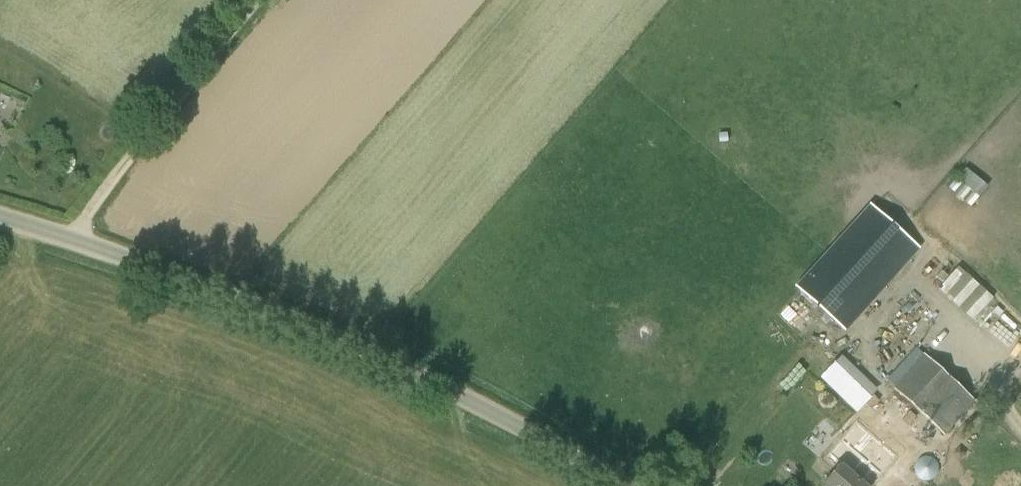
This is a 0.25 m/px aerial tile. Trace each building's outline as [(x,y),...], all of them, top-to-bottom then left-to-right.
[(963,166),(945,186),(967,205),(985,185),(963,166)] [(915,244),(874,206),(800,286),(836,319),(871,281),(876,286),(915,244)] [(971,319),(991,297),(955,264),(934,286),(971,319)] [(852,410),(875,387),(838,352),(816,375),(852,410)] [(945,437),(975,403),(924,354),(895,386),(945,437)] [(896,455),(857,420),(824,458),(825,459),(822,463),(833,473),(825,481),(830,485),(869,485),(896,455)]
